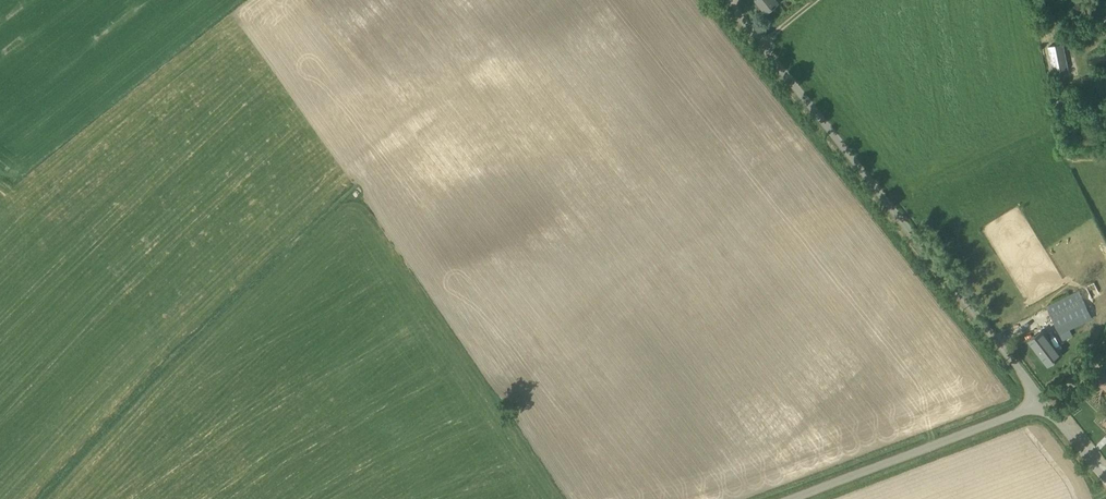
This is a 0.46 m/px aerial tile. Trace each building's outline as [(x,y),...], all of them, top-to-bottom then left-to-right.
[(766,12),(779,2),(777,0),(757,0),(766,12)] [(1066,70),(1065,61),(1063,48),(1050,50),(1053,72),(1066,70)] [(1064,96),(1052,98),(1054,109),(1065,107),(1064,96)] [(1083,303),(1078,292),(1047,307),(1061,333),(1093,317),(1085,302),(1083,303)] [(1048,364),(1060,355),(1042,331),(1030,340),(1048,364)] [(1102,370),(1094,379),(1105,390),(1105,373),(1102,370)]
